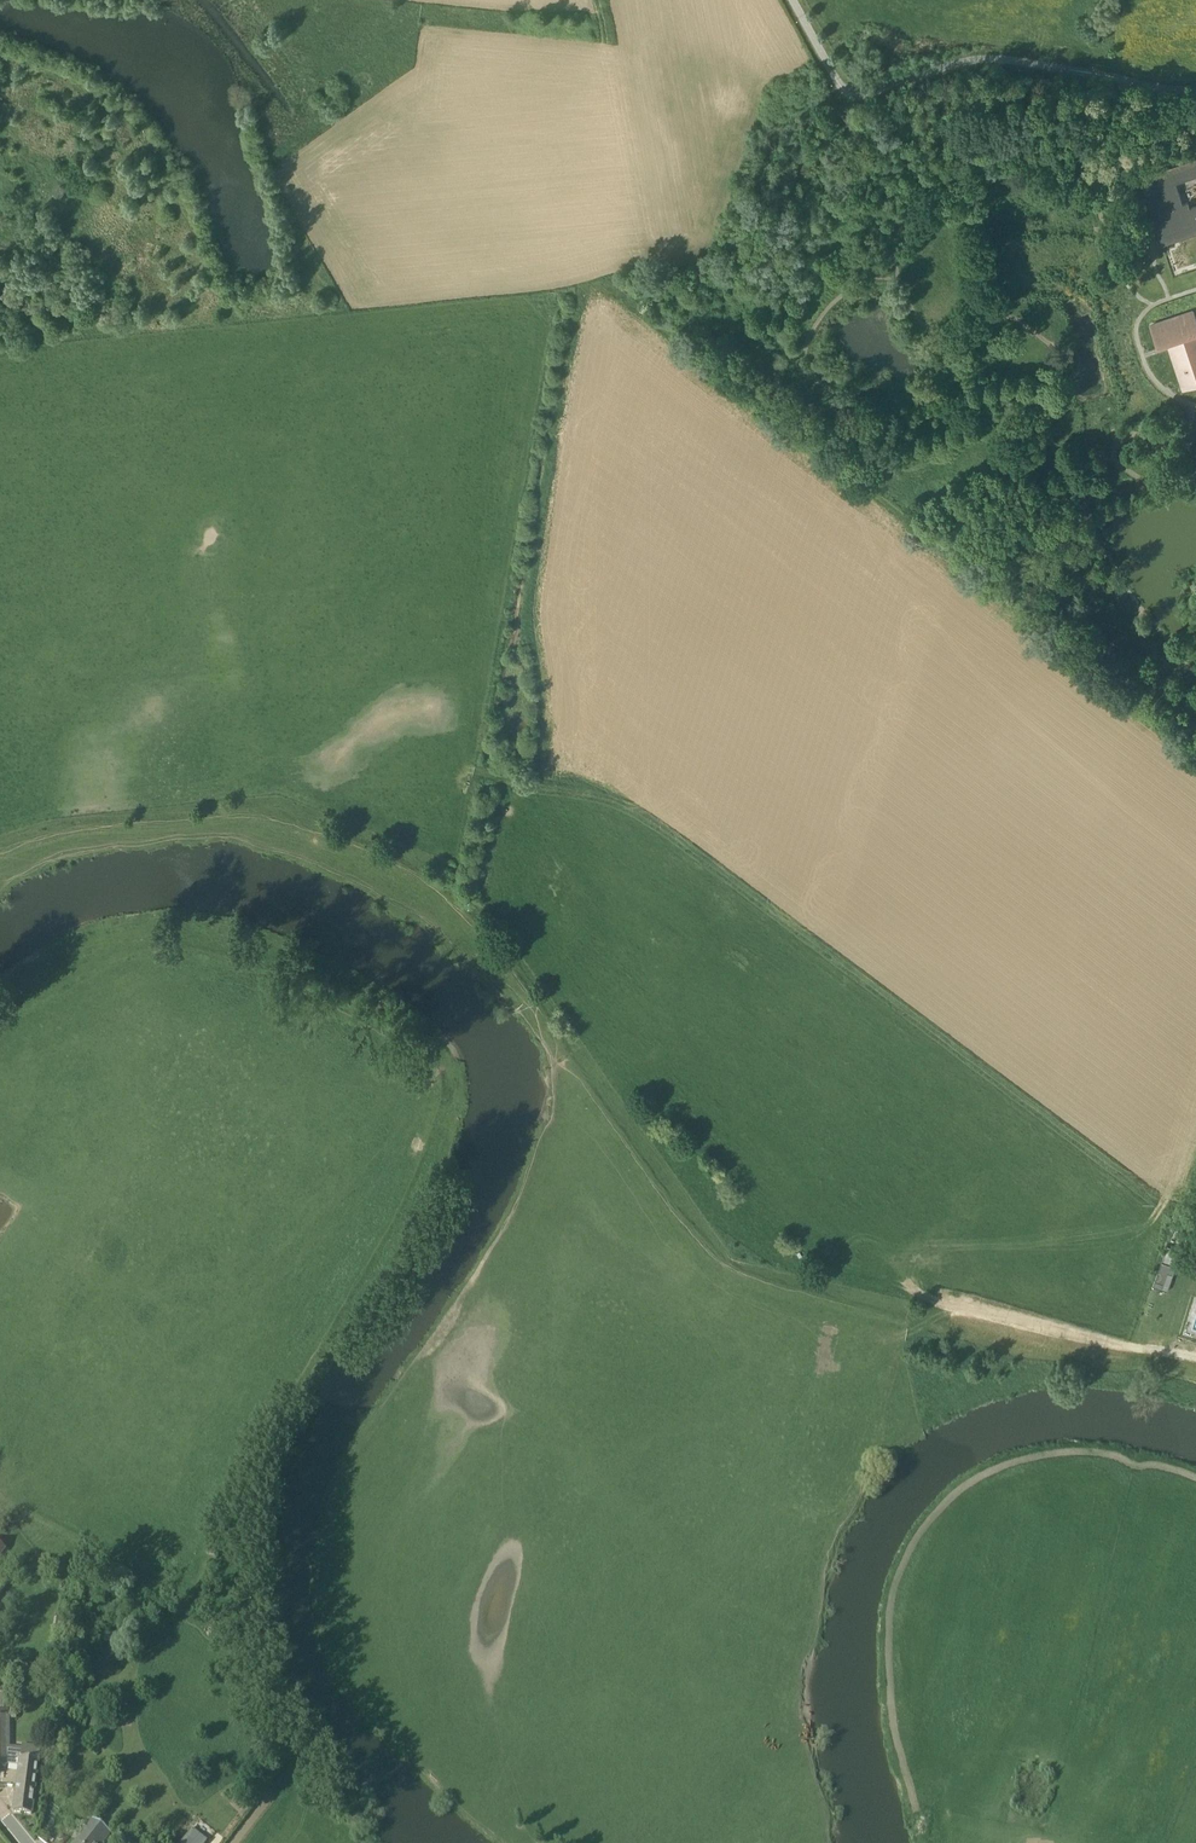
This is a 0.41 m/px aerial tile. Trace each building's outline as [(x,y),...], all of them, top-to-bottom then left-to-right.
[(1195,311),(1194,311),(1151,325),(1151,326),(1158,348),(1168,344),(1169,344),(1184,390),(1195,386),(1195,315),(1195,311)] [(1168,1247),(1163,1261),(1176,1266),(1181,1253),(1168,1247)] [(1155,1280),(1153,1286),(1167,1291),(1173,1274),(1176,1266),(1163,1261),(1155,1280)] [(57,1616),(55,1625),(66,1627),(67,1618),(57,1616)] [(22,1746),(22,1748),(10,1746),(10,1719),(16,1719),(16,1709),(8,1709),(8,1687),(0,1687),(0,1766),(8,1766),(8,1765),(20,1766),(14,1812),(31,1814),(40,1748),(22,1746)] [(111,1834),(110,1834),(93,1820),(75,1842),(104,1842),(111,1834)] [(192,1829),(181,1842),(206,1842),(208,1841),(192,1829)] [(124,1830),(114,1842),(115,1842),(140,1842),(124,1830)]
